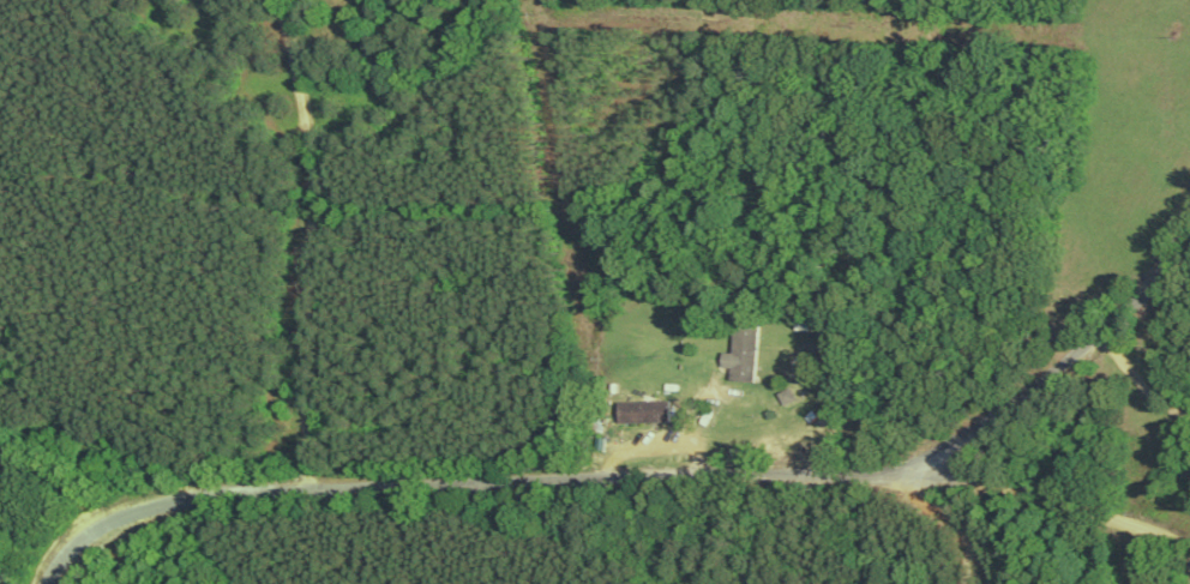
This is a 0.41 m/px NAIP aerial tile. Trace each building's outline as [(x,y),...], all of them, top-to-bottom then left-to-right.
[(725,352),(724,366),(733,366),(732,379),(756,381),(759,324),(736,322),(734,352),(725,352)] [(673,421),(673,401),(623,401),(623,421),(673,421)]
